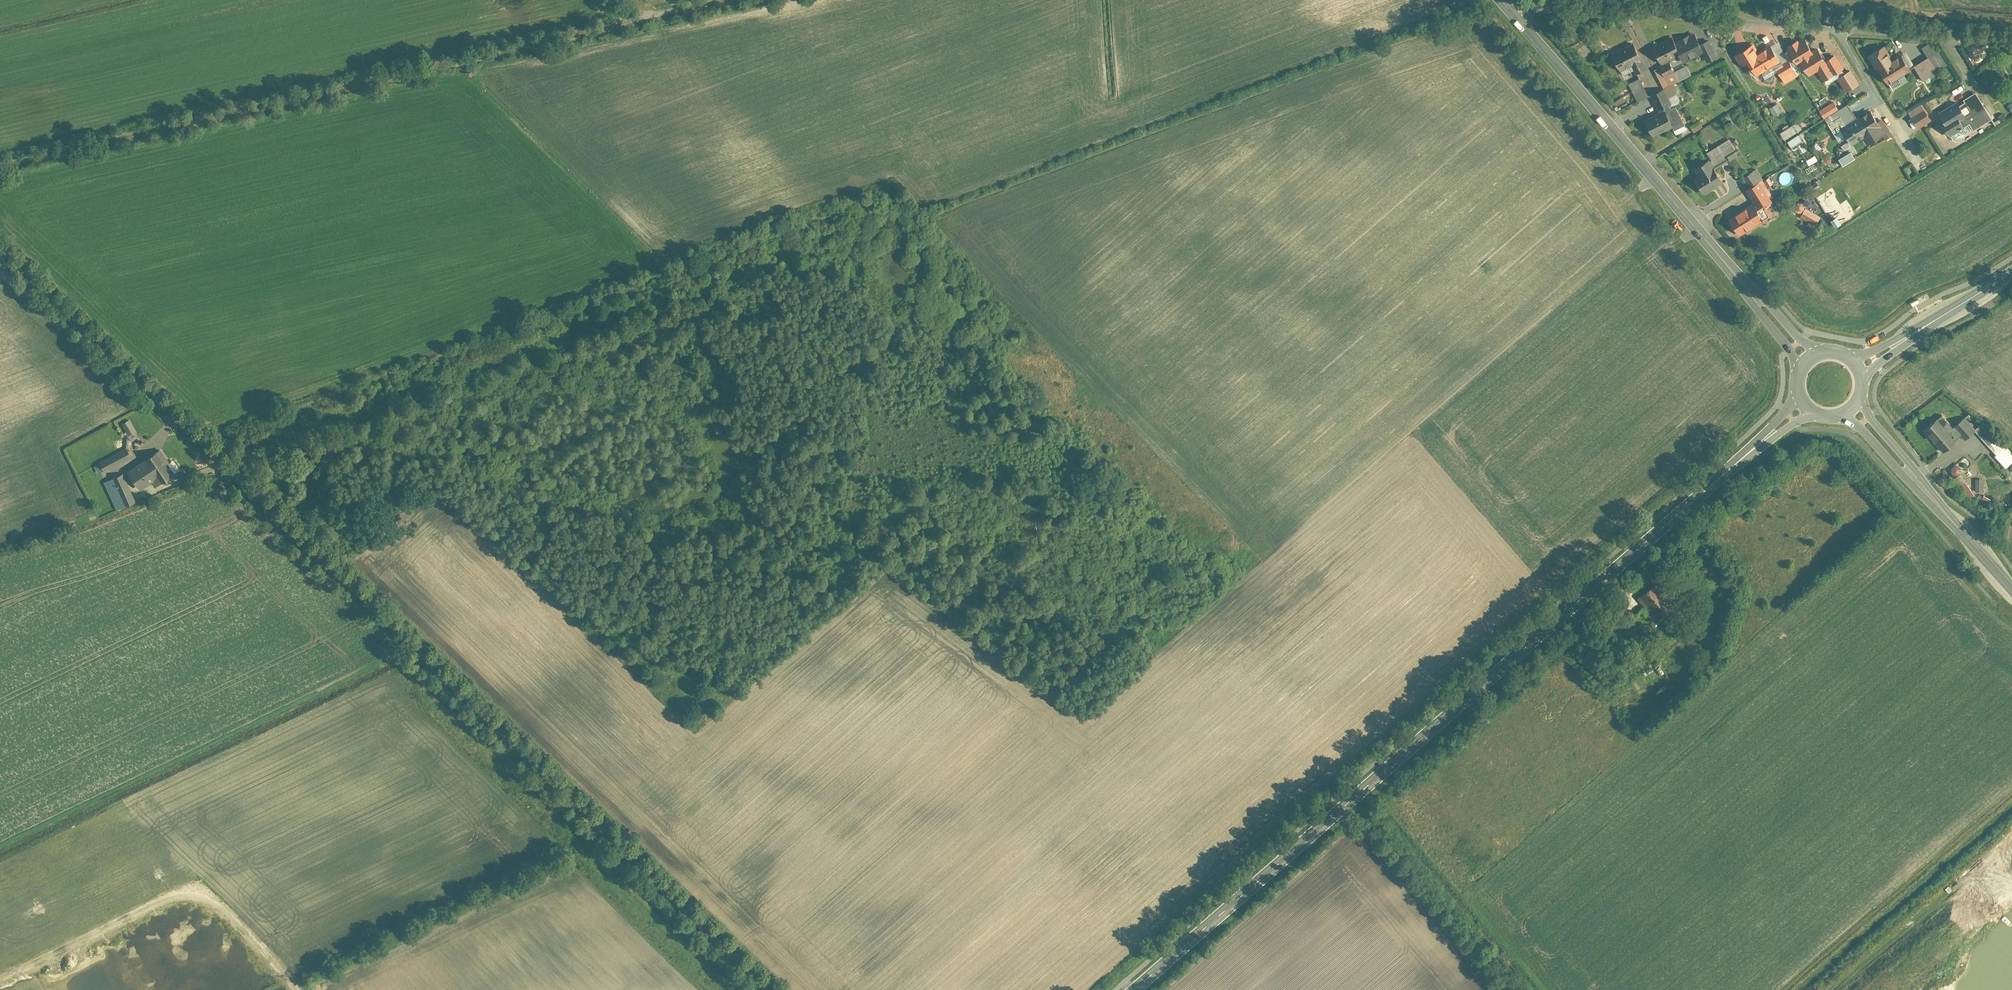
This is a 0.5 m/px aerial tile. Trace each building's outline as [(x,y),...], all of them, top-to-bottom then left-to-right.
[(1709,42),(1701,47),(1696,38),(1677,48),(1681,56),(1686,66),(1705,56),(1709,64),(1718,60),(1709,42)] [(1654,49),(1662,66),(1681,56),(1677,48),(1673,40),(1654,49)] [(1809,77),(1818,72),(1825,83),(1844,71),(1834,55),(1825,61),(1818,51),(1813,55),(1805,40),(1787,50),(1797,67),(1801,65),(1809,77)] [(1614,56),(1621,73),(1633,68),(1636,77),(1644,73),(1640,65),(1643,64),(1635,46),(1614,56)] [(1928,61),(1914,70),(1923,85),(1939,75),(1937,73),(1947,67),(1935,48),(1932,51),(1929,46),(1922,51),(1928,61)] [(1748,65),(1757,79),(1762,76),(1765,81),(1778,73),(1775,67),(1781,63),(1771,48),(1759,56),(1756,51),(1750,54),(1747,51),(1735,58),(1742,69),(1748,65)] [(1889,87),(1889,86),(1893,93),(1909,83),(1905,77),(1911,72),(1902,57),(1893,63),(1884,48),(1868,58),(1880,78),(1883,77),(1889,87)] [(1775,76),(1783,88),(1798,78),(1790,66),(1775,76)] [(1687,67),(1674,73),(1672,69),(1662,74),(1660,69),(1654,72),(1661,86),(1665,84),(1667,88),(1692,77),(1687,67)] [(1852,72),(1838,80),(1847,94),(1861,86),(1852,72)] [(1652,99),(1659,115),(1672,109),(1664,92),(1653,96),(1646,79),(1632,85),(1641,104),(1652,99)] [(1958,104),(1939,115),(1947,127),(1944,128),(1951,139),(1964,130),(1968,136),(1992,122),(1976,95),(1959,106),(1958,104)] [(1819,113),(1824,120),(1824,119),(1839,111),(1834,104),(1819,113)] [(1824,119),(1833,133),(1842,128),(1856,119),(1848,105),(1839,111),(1824,119)] [(1776,106),(1769,112),(1775,119),(1782,114),(1776,106)] [(1909,113),(1920,131),(1932,124),(1921,106),(1909,113)] [(1647,124),(1654,138),(1673,130),(1677,137),(1688,132),(1677,110),(1647,124)] [(1863,141),(1867,148),(1885,137),(1869,111),(1856,119),(1842,128),(1854,147),(1863,141)] [(2003,115),(1997,119),(2001,125),(2007,121),(2003,115)] [(1780,136),(1785,144),(1803,132),(1797,124),(1780,136)] [(1692,130),(1695,135),(1703,130),(1700,125),(1692,130)] [(1728,164),(1723,157),(1734,150),(1728,142),(1710,153),(1720,168),(1728,164)] [(1841,164),(1844,169),(1853,163),(1849,158),(1841,164)] [(1695,171),(1700,179),(1696,181),(1706,196),(1724,185),(1710,162),(1695,171)] [(1754,173),(1743,180),(1750,190),(1761,184),(1754,173)] [(1764,182),(1768,190),(1773,187),(1769,180),(1764,182)] [(1750,190),(1746,193),(1754,206),(1730,222),(1740,238),(1771,219),(1765,209),(1773,204),(1761,184),(1750,190)] [(1811,188),(1815,194),(1820,191),(1817,185),(1811,188)] [(1805,211),(1800,220),(1816,228),(1820,218),(1805,211)] [(1838,219),(1830,223),(1835,231),(1843,226),(1838,219)] [(1941,416),(1924,432),(1944,454),(1961,438),(1941,416)] [(1975,432),(1965,420),(1956,428),(1966,440),(1975,432)] [(136,433),(130,422),(122,426),(128,437),(136,433)] [(1988,422),(1976,433),(1997,456),(2010,444),(1988,422)] [(104,476),(133,461),(127,449),(97,465),(104,476)] [(143,463),(128,473),(140,492),(151,485),(154,489),(174,476),(160,453),(143,463)] [(118,512),(137,504),(124,476),(106,484),(118,512)] [(1976,481),(1975,494),(1984,495),(1985,481),(1976,481)] [(1636,597),(1658,622),(1676,606),(1654,581),(1636,597)]
